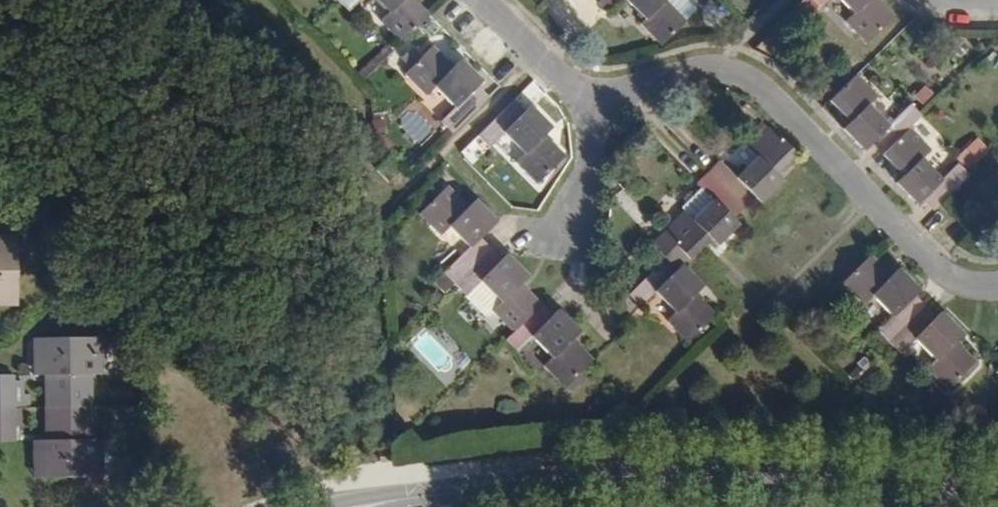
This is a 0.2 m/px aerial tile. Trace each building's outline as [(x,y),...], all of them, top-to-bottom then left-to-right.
[(344,10),(354,0),(334,0),(344,10)] [(385,7),(379,17),(398,36),(424,9),(416,0),(378,0),(385,7)] [(596,3),(605,14),(621,0),(599,0),(596,3)] [(645,13),(639,23),(661,43),(697,7),(691,0),(632,0),(645,13)] [(856,2),(848,14),(872,34),(896,8),(888,0),(853,0),(856,2)] [(438,113),(449,126),(484,91),(472,82),(478,71),(458,50),(451,59),(427,39),(402,66),(423,85),(430,77),(450,96),(438,113)] [(846,113),(840,122),(865,146),(877,134),(887,145),(910,122),(924,108),(911,96),(888,118),(868,98),(873,88),(854,70),(827,95),(846,113)] [(510,91),(476,124),(485,136),(501,123),(520,142),(512,151),(532,173),(557,148),(539,130),(546,121),(524,99),(522,101),(510,91)] [(768,173),(794,147),(767,120),(741,144),(749,155),(732,170),(717,155),(702,169),(737,204),(748,194),(756,199),(775,182),(768,173)] [(910,122),(887,145),(882,149),(902,169),(897,177),(918,197),(923,192),(936,205),(942,199),(972,169),(958,154),(944,170),(925,153),(933,143),(910,122)] [(398,165),(390,156),(379,168),(387,177),(398,165)] [(668,270),(674,266),(702,237),(711,242),(730,223),(725,216),(737,204),(702,169),(692,180),(693,186),(675,204),(678,209),(641,243),(657,258),(668,270)] [(433,269),(444,280),(478,245),(469,237),(486,217),(464,193),(457,200),(437,178),(409,207),(432,230),(439,222),(458,239),(433,269)] [(19,241),(19,233),(0,233),(0,241),(19,241)] [(3,293),(4,306),(17,306),(19,241),(0,241),(0,293),(3,293)] [(478,245),(444,280),(478,312),(485,307),(505,329),(536,300),(515,279),(522,272),(499,250),(490,256),(478,245)] [(885,336),(919,303),(909,293),(915,283),(898,264),(890,270),(867,249),(839,277),(861,298),(871,291),(891,309),(875,326),(885,336)] [(681,340),(708,315),(686,292),(693,283),(674,266),(668,270),(657,258),(621,292),(632,304),(647,289),(667,310),(658,318),(681,340)] [(559,384),(574,371),(587,357),(568,336),(572,329),(552,307),(544,309),(536,300),(505,329),(497,337),(508,347),(525,332),(544,353),(536,362),(559,384)] [(931,315),(919,303),(885,336),(897,346),(913,334),(933,353),(924,363),(944,382),(971,356),(953,337),(957,328),(939,309),(931,315)] [(45,403),(92,404),(87,377),(92,369),(91,332),(45,333),(45,360),(52,361),(52,369),(44,370),(45,403)] [(91,332),(92,369),(102,369),(100,334),(91,332)] [(34,371),(44,370),(52,369),(52,361),(45,360),(45,333),(34,335),(34,371)] [(428,333),(416,343),(436,367),(447,357),(428,333)] [(14,406),(12,373),(0,373),(0,405),(14,406)] [(88,442),(92,404),(45,403),(44,440),(53,442),(52,449),(44,453),(45,480),(93,481),(91,442),(88,442)] [(14,438),(14,406),(0,405),(0,438),(14,438)] [(53,442),(44,440),(34,441),(34,480),(45,480),(44,453),(52,449),(53,442)] [(99,442),(91,442),(93,481),(100,481),(99,442)]
